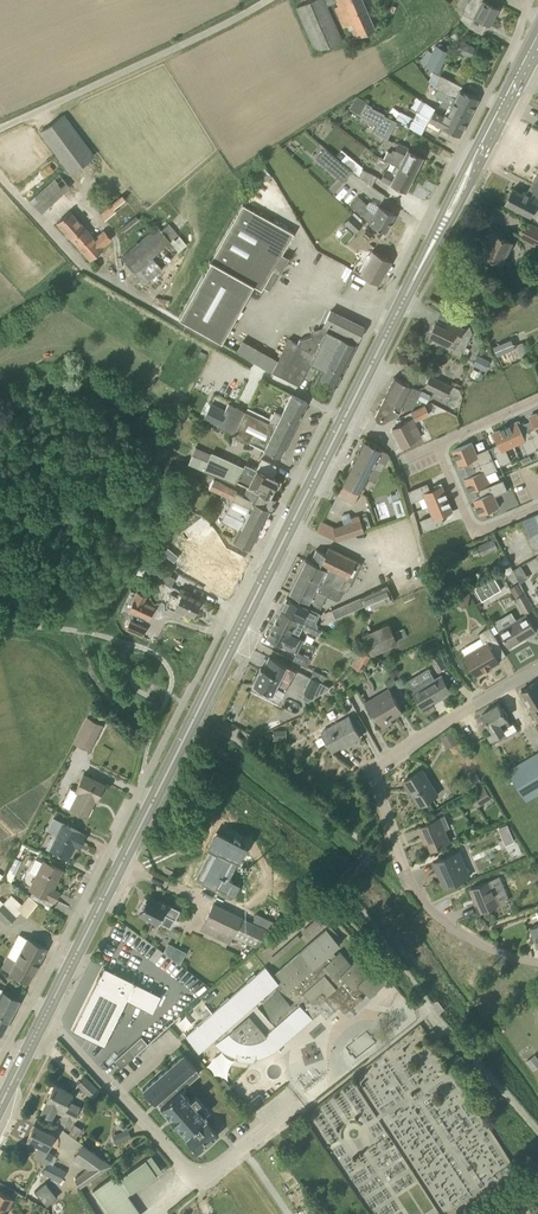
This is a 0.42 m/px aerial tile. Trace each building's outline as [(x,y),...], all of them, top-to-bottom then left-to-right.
[(362,0),(313,0),(296,7),(316,51),(342,39),(328,5),(336,1),(338,6),(334,8),(343,28),(352,24),(357,37),(375,29),(362,0)] [(469,0),(461,0),(457,8),(462,11),(469,0)] [(474,15),(489,23),(498,8),(483,0),(470,0),(463,13),(472,18),(474,15)] [(465,42),(461,51),(470,55),(474,46),(465,42)] [(437,71),(448,51),(435,45),(425,65),(437,71)] [(471,112),(478,98),(460,89),(462,86),(441,75),(435,87),(443,92),(442,93),(449,96),(455,100),(453,103),(471,112)] [(465,125),(471,112),(453,103),(455,100),(449,96),(442,93),(440,97),(443,99),(441,105),(446,108),(444,112),(445,115),(465,125)] [(357,96),(356,96),(350,109),(360,113),(366,100),(357,96)] [(445,115),(444,112),(443,110),(436,107),(435,109),(416,97),(411,106),(418,110),(414,119),(400,111),(395,120),(422,134),(428,121),(459,136),(465,125),(445,115)] [(387,138),(396,121),(384,115),(385,113),(372,107),(373,105),(367,102),(360,115),(378,124),(374,131),(387,138)] [(72,172),(81,165),(92,156),(63,115),(41,131),(72,172)] [(422,157),(408,149),(399,144),(396,150),(393,148),(392,152),(388,150),(384,158),(391,162),(414,174),(415,172),(417,172),(419,167),(418,165),(422,157)] [(343,181),(352,171),(325,147),(316,158),(343,181)] [(341,149),(337,154),(343,159),(347,154),(341,149)] [(414,174),(391,162),(384,158),(384,159),(396,165),(392,172),(386,170),(381,181),(390,186),(391,184),(406,190),(410,181),(412,181),(414,177),(413,175),(414,174)] [(360,165),(354,171),(360,176),(363,169),(362,168),(363,167),(360,165)] [(371,186),(376,175),(363,169),(360,176),(371,186)] [(30,201),(41,212),(70,185),(60,174),(30,201)] [(530,194),(523,191),(522,193),(513,188),(506,202),(533,214),(532,215),(535,217),(537,221),(537,177),(530,194)] [(105,218),(115,209),(114,208),(125,198),(122,195),(100,212),(105,218)] [(367,204),(359,196),(351,205),(369,222),(385,231),(387,229),(389,229),(391,224),(390,222),(394,213),(380,205),(375,215),(365,206),(367,204)] [(288,257),(282,254),(294,232),(242,204),(179,317),(221,341),(253,285),(261,290),(273,268),(280,272),(279,273),(289,256),(288,256),(288,257)] [(74,241),(86,229),(71,212),(57,222),(74,241)] [(355,232),(363,224),(353,214),(345,223),(355,232)] [(124,231),(139,219),(136,215),(121,227),(124,231)] [(529,222),(522,236),(537,244),(537,227),(529,222)] [(178,234),(169,223),(161,230),(158,226),(122,257),(144,283),(162,268),(153,256),(178,234)] [(339,233),(346,226),(342,223),(336,230),(339,233)] [(345,243),(354,234),(348,228),(339,237),(345,243)] [(94,238),(86,229),(74,241),(90,259),(103,248),(102,246),(110,238),(104,230),(94,238)] [(503,262),(513,243),(491,231),(486,241),(490,242),(484,254),(503,262)] [(379,284),(391,260),(371,251),(364,264),(358,261),(353,270),(379,284)] [(358,339),(364,327),(332,311),(325,324),(323,327),(310,331),(312,336),(299,340),(297,344),(288,340),(279,359),(272,371),(294,382),(298,373),(305,376),(305,377),(310,380),(317,366),(323,370),(314,384),(331,393),(356,344),(355,343),(357,338),(358,339)] [(458,341),(464,328),(448,320),(445,327),(435,322),(428,335),(448,345),(452,338),(458,341)] [(499,360),(511,354),(502,338),(491,345),(499,360)] [(480,357),(476,366),(485,370),(490,361),(480,357)] [(305,377),(305,376),(298,373),(294,382),(299,385),(303,376),(305,377)] [(445,397),(451,385),(430,374),(424,386),(445,397)] [(412,409),(418,397),(416,396),(419,390),(411,386),(411,385),(394,377),(376,413),(375,416),(376,420),(379,422),(382,422),(384,422),(397,417),(398,416),(399,413),(402,407),(402,405),(403,406),(403,404),(412,409)] [(280,457),(307,402),(292,394),(281,415),(275,411),(271,419),(248,408),(247,410),(245,409),(244,411),(228,403),(225,411),(211,404),(204,418),(218,425),(217,426),(279,456),(278,457),(279,457),(280,456),(280,457)] [(424,417),(430,414),(426,406),(420,409),(424,417)] [(531,415),(536,427),(530,430),(537,448),(537,412),(531,415)] [(402,447),(421,437),(412,419),(393,429),(402,447)] [(530,430),(523,433),(518,421),(511,424),(507,425),(507,426),(506,426),(514,445),(522,442),(528,454),(537,449),(537,448),(530,430)] [(506,449),(514,445),(506,426),(505,427),(505,426),(501,428),(501,429),(494,432),(499,444),(493,446),(501,465),(512,461),(506,449)] [(375,481),(388,454),(387,452),(363,440),(336,493),(354,502),(360,491),(360,492),(368,477),(375,481)] [(471,460),(474,466),(493,458),(489,447),(477,452),(472,442),(453,450),(455,453),(454,454),(456,458),(456,457),(460,465),(471,460)] [(211,454),(203,469),(235,484),(237,480),(258,490),(269,497),(270,496),(274,486),(278,488),(281,482),(279,481),(279,480),(273,476),(276,469),(274,468),(276,465),(274,464),(261,458),(256,468),(245,463),(244,466),(212,451),(211,454)] [(493,458),(474,466),(477,473),(465,478),(468,485),(469,489),(470,489),(471,491),(490,483),(486,474),(498,469),(493,458)] [(243,496),(236,492),(237,489),(214,478),(209,488),(232,499),(267,516),(275,498),(270,496),(269,497),(258,490),(256,492),(247,488),(243,496)] [(478,490),(481,497),(474,499),(477,507),(478,511),(479,511),(481,514),(500,506),(495,496),(508,490),(504,479),(478,490)] [(428,506),(447,498),(446,495),(445,491),(444,492),(441,484),(429,489),(427,483),(409,490),(412,502),(424,496),(428,506)] [(392,501),(397,517),(406,515),(401,498),(392,501)] [(448,500),(447,498),(428,506),(432,515),(420,520),(424,531),(443,522),(441,516),(452,511),(449,504),(450,503),(448,499),(448,500)] [(250,549),(267,516),(232,499),(222,521),(239,529),(233,542),(250,549)] [(533,539),(537,536),(537,515),(523,521),(533,539)] [(337,540),(363,531),(358,517),(351,519),(352,522),(333,529),(337,540)] [(495,539),(477,547),(477,548),(481,555),(498,548),(495,539)] [(199,542),(183,573),(214,589),(230,557),(199,542)] [(328,547),(325,554),(316,549),(310,561),(306,559),(300,570),(343,592),(348,590),(361,563),(356,561),(328,547)] [(340,599),(343,592),(300,570),(289,592),(320,608),(327,595),(337,600),(340,599)] [(163,571),(159,580),(172,585),(175,576),(163,571)] [(494,575),(475,587),(482,599),(502,588),(494,575)] [(517,583),(510,588),(515,597),(523,592),(517,583)] [(387,585),(361,596),(364,605),(367,612),(394,601),(387,585)] [(189,596),(191,592),(181,588),(178,595),(173,592),(168,601),(176,606),(193,614),(200,600),(189,596)] [(136,593),(129,609),(148,619),(154,607),(143,602),(145,597),(136,593)] [(524,613),(532,608),(524,593),(516,598),(524,613)] [(459,594),(456,605),(467,608),(470,597),(459,594)] [(361,596),(343,604),(347,612),(364,605),(361,596)] [(314,625),(320,613),(287,597),(281,610),(296,618),(297,617),(314,625)] [(296,618),(281,610),(273,624),(289,631),(298,636),(302,627),(318,635),(321,630),(313,626),(314,625),(297,617),(296,618)] [(510,646),(536,631),(527,615),(500,630),(510,646)] [(141,635),(145,627),(132,621),(128,629),(141,635)] [(371,653),(397,642),(388,622),(362,634),(371,653)] [(303,639),(298,636),(289,631),(273,624),(267,637),(283,645),(297,652),(303,639)] [(477,676),(500,662),(494,651),(501,646),(490,627),(479,634),(485,644),(465,655),(477,676)] [(361,671),(370,655),(360,650),(351,665),(361,671)] [(429,656),(438,671),(447,666),(438,651),(429,656)] [(282,698),(295,670),(270,657),(269,657),(277,661),(272,672),(261,667),(257,675),(255,675),(253,680),(254,682),(253,683),(282,698)] [(314,670),(311,677),(323,682),(326,676),(327,676),(314,670)] [(445,680),(442,675),(436,679),(433,675),(413,688),(424,706),(429,704),(451,690),(445,680)] [(393,676),(384,682),(388,688),(397,682),(393,676)] [(537,681),(522,690),(537,717),(537,683),(537,681)] [(391,719),(403,711),(391,691),(367,706),(372,715),(374,713),(383,728),(393,722),(391,719)] [(511,725),(498,704),(483,713),(493,731),(488,734),(494,744),(507,736),(504,729),(511,725)] [(89,749),(102,723),(102,722),(88,715),(74,741),(79,743),(89,749)] [(350,742),(361,737),(349,717),(323,732),(333,749),(349,740),(350,742)] [(286,729),(273,730),(273,740),(286,739),(286,729)] [(445,744),(456,738),(453,732),(442,737),(445,744)] [(508,770),(527,801),(537,794),(537,752),(508,770)] [(420,806),(438,794),(423,769),(404,780),(420,806)] [(477,773),(470,776),(475,786),(482,782),(477,773)] [(94,805),(104,784),(83,774),(76,789),(71,787),(63,804),(71,808),(70,808),(86,816),(92,804),(94,805)] [(475,806),(492,798),(486,785),(469,792),(475,806)] [(432,849),(451,841),(441,817),(419,826),(424,837),(427,835),(432,849)] [(77,838),(82,841),(85,834),(62,822),(49,849),(68,858),(77,838)] [(508,824),(499,827),(503,836),(512,832),(508,824)] [(211,850),(197,878),(226,893),(232,882),(227,879),(231,871),(224,868),(229,858),(238,862),(246,846),(215,830),(206,848),(211,850)] [(445,887),(470,876),(460,851),(434,861),(445,887)] [(55,900),(60,891),(53,888),(62,869),(43,859),(29,888),(48,897),(49,897),(55,900)] [(529,874),(533,882),(537,880),(537,870),(537,869),(529,874)] [(501,903),(491,880),(470,889),(476,903),(478,902),(482,911),(501,903)] [(29,895),(18,909),(27,916),(38,902),(29,895)] [(159,901),(148,896),(144,904),(142,904),(140,908),(141,910),(140,912),(158,922),(163,913),(174,918),(179,908),(160,899),(159,901)] [(0,906),(0,916),(8,924),(16,916),(3,903),(0,906)] [(252,922),(242,918),(214,903),(204,922),(218,929),(215,935),(230,943),(234,936),(256,947),(272,932),(276,923),(257,913),(252,922)] [(336,954),(332,950),(340,944),(327,929),(273,975),(266,966),(256,974),(255,973),(247,980),(248,981),(230,997),(228,996),(220,1003),(222,1004),(203,1020),(202,1019),(194,1026),(195,1028),(186,1036),(199,1051),(214,1038),(217,1041),(215,1043),(217,1045),(223,1050),(229,1054),(236,1057),(236,1058),(236,1059),(239,1060),(243,1060),(244,1057),(248,1058),(248,1061),(256,1060),(256,1058),(264,1056),(271,1053),(278,1048),(281,1051),(273,1041),(277,1038),(280,1042),(284,1040),(285,1041),(320,1011),(326,1018),(339,1007),(343,1012),(344,1011),(349,1016),(362,1005),(355,998),(359,995),(361,998),(367,992),(370,996),(385,982),(373,969),(367,974),(355,960),(351,964),(339,951),(336,954)] [(17,960),(8,956),(2,968),(28,981),(46,947),(28,938),(17,960)] [(167,942),(163,952),(170,957),(175,946),(167,942)] [(169,965),(166,969),(200,995),(208,985),(176,960),(171,967),(169,965)] [(152,1012),(161,995),(104,966),(72,1030),(104,1046),(127,1000),(152,1012)] [(9,1018),(20,998),(2,989),(0,993),(0,1013),(9,1018)] [(212,992),(206,998),(209,1002),(215,996),(212,992)] [(9,1018),(0,1013),(0,1031),(2,1032),(9,1018)] [(433,1029),(427,1033),(433,1042),(439,1038),(433,1029)] [(134,1056),(148,1043),(142,1036),(128,1049),(134,1056)] [(121,1067),(134,1056),(128,1049),(115,1060),(121,1067)] [(195,1094),(190,1099),(181,1089),(200,1072),(183,1054),(143,1089),(155,1103),(158,1101),(170,1116),(170,1117),(174,1121),(175,1121),(184,1133),(185,1132),(188,1136),(186,1138),(198,1152),(219,1134),(207,1121),(208,1120),(204,1115),(210,1111),(195,1094)] [(92,1097),(98,1090),(85,1077),(78,1084),(92,1097)] [(73,1119),(77,1111),(66,1105),(72,1093),(55,1084),(47,1100),(42,1111),(51,1116),(54,1110),(63,1114),(60,1120),(69,1125),(72,1119),(73,1119)] [(251,1109),(264,1099),(260,1094),(247,1104),(251,1109)] [(76,1137),(82,1127),(75,1123),(69,1133),(76,1137)] [(47,1151),(55,1135),(34,1124),(27,1139),(28,1139),(39,1145),(34,1155),(47,1162),(52,1154),(47,1151)] [(117,1134),(113,1136),(116,1143),(120,1141),(131,1137),(128,1129),(117,1134)] [(80,1186),(112,1164),(83,1144),(73,1157),(89,1168),(75,1177),(80,1186)] [(151,1156),(146,1160),(146,1159),(117,1180),(114,1175),(94,1190),(111,1213),(142,1213),(141,1213),(140,1213),(126,1194),(131,1190),(132,1192),(161,1171),(151,1156)] [(61,1182),(66,1171),(48,1161),(42,1173),(61,1182)] [(47,1206),(58,1197),(45,1181),(34,1190),(47,1206)] [(13,1197),(0,1191),(0,1213),(4,1213),(13,1197)]
